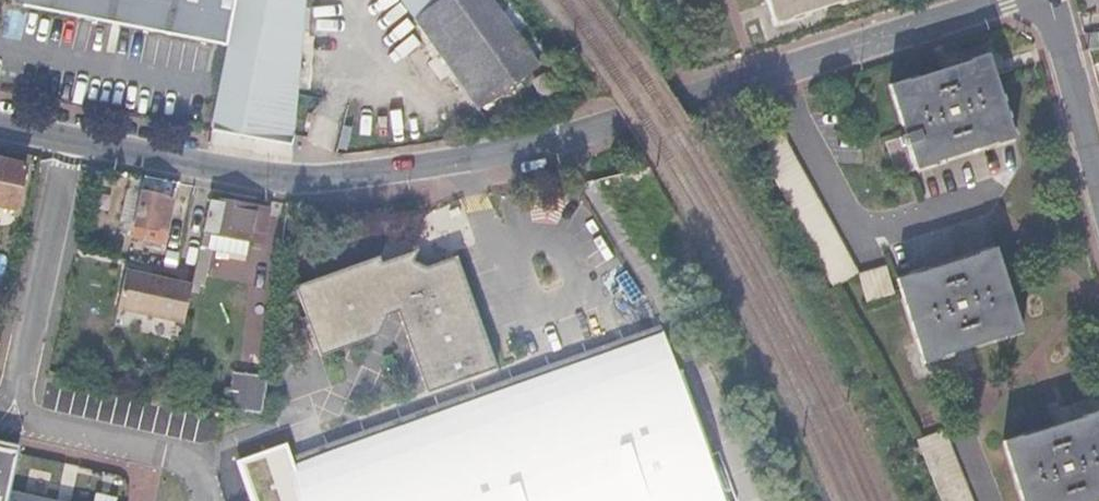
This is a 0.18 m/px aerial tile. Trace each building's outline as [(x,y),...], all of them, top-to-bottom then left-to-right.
[(12,6),(225,47),(235,0),(8,0),(12,6)] [(225,47),(209,128),(281,142),(292,75),(298,0),(235,0),(225,47)] [(488,99),(536,65),(490,0),(418,0),(488,99)] [(776,23),(848,0),(769,0),(776,23)] [(325,32),(300,30),(297,64),(322,66),(325,32)] [(1084,35),(1088,53),(1098,51),(1098,33),(1084,35)] [(990,53),(891,84),(907,136),(886,143),(896,176),(1016,138),(990,53)] [(368,109),(369,143),(406,142),(405,108),(368,109)] [(778,130),(754,142),(830,289),(855,277),(778,130)] [(0,159),(0,206),(14,209),(24,165),(0,159)] [(163,196),(141,191),(134,227),(154,231),(155,229),(164,231),(170,201),(162,199),(163,196)] [(269,209),(209,197),(196,259),(191,283),(203,286),(211,247),(244,254),(247,241),(261,244),(269,209)] [(995,248),(895,280),(921,364),(1022,332),(995,248)] [(383,259),(298,287),(322,359),(381,339),(394,313),(402,316),(429,397),(498,373),(492,354),(481,358),(450,266),(421,276),(414,273),(424,253),(385,265),(383,259)] [(461,263),(450,266),(481,358),(492,354),(461,263)] [(883,268),(855,277),(863,303),(891,295),(883,268)] [(183,321),(190,286),(128,273),(121,308),(183,321)] [(244,459),(258,500),(718,500),(665,340),(293,461),(287,444),(244,459)] [(267,377),(235,373),(229,410),(231,410),(249,414),(262,417),(267,377)] [(1002,443),(1019,500),(1098,500),(1098,413),(1059,425),(1002,443)] [(913,444),(936,500),(968,500),(941,433),(913,444)] [(10,492),(19,453),(0,448),(0,500),(47,500),(10,492)]
